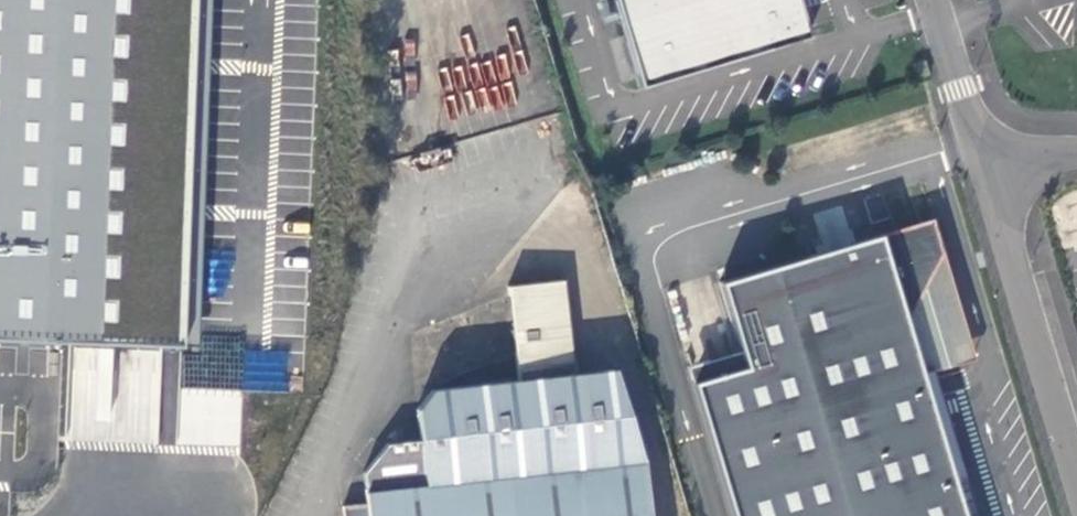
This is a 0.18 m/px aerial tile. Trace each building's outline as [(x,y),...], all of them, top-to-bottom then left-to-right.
[(62,343),(184,348),(198,0),(0,0),(0,341),(62,343)] [(800,0),(617,0),(642,85),(811,35),(800,0)] [(930,73),(925,59),(914,62),(919,76),(930,73)] [(924,373),(977,357),(934,217),(881,233),(924,373)] [(733,515),(965,515),(924,373),(881,233),(721,280),(741,349),(746,367),(693,382),(733,515)] [(347,515),(650,515),(643,460),(615,371),(573,375),(564,281),(510,286),(519,381),(433,389),(418,407),(421,440),(389,442),(365,471),(367,492),(366,492),(367,503),(346,506),(347,515)] [(688,364),(693,382),(746,367),(741,349),(688,364)]
